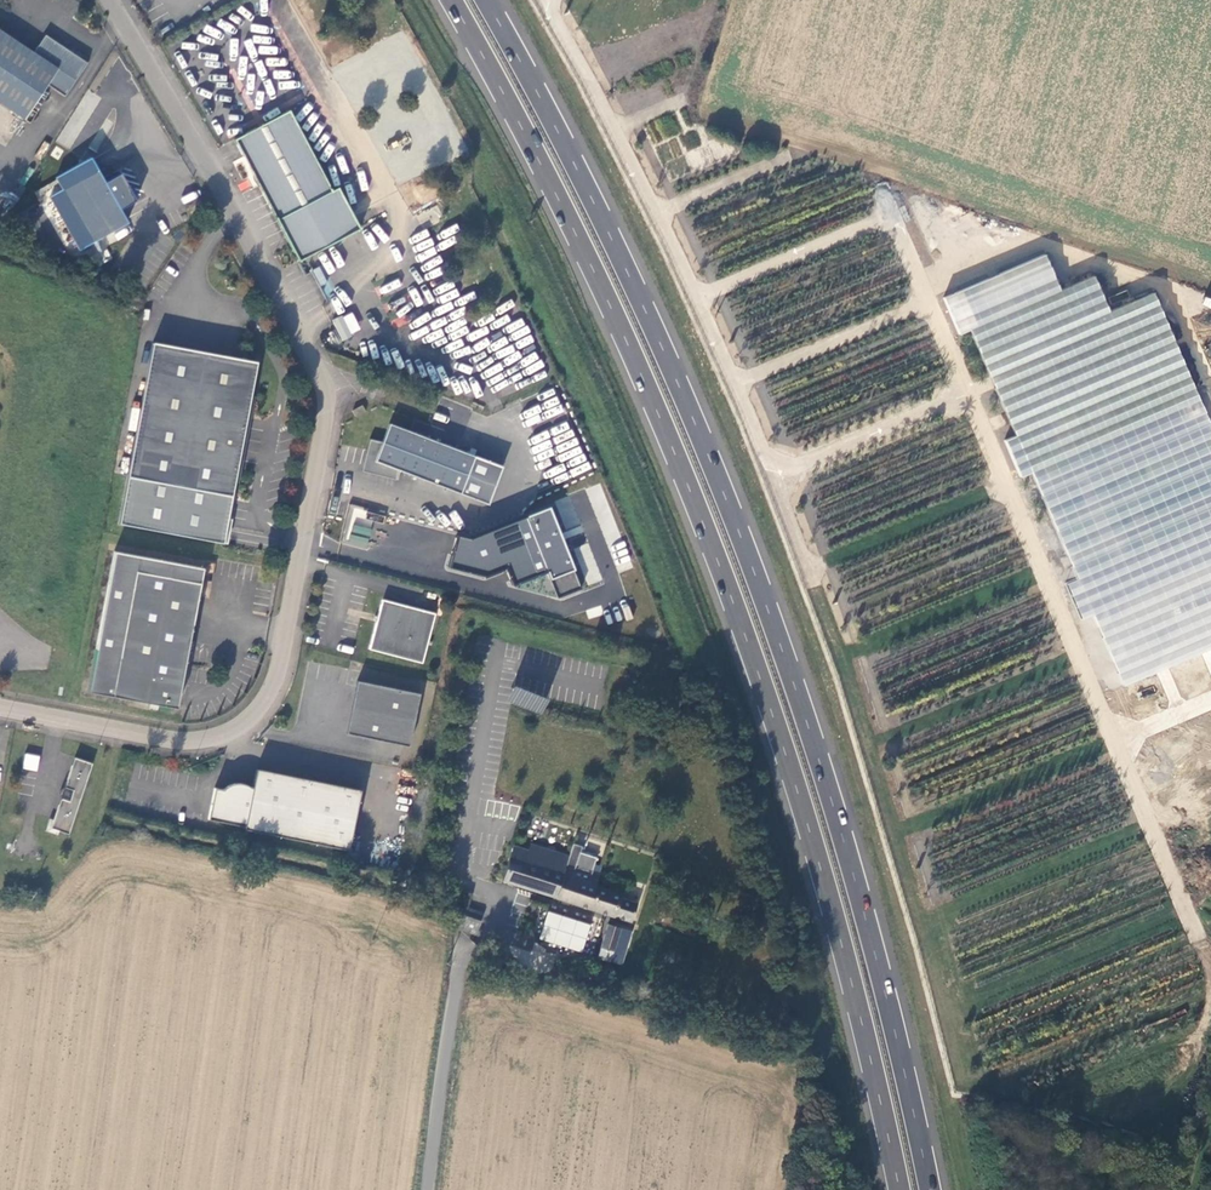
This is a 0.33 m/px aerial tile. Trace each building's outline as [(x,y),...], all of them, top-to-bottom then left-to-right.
[(24,119),(47,85),(65,96),(87,63),(45,35),(34,53),(0,30),(0,103),(24,119)] [(338,191),(333,194),(322,176),(287,115),(233,146),(302,265),(361,231),(338,191)] [(113,183),(107,186),(97,168),(62,187),(92,241),(127,221),(116,203),(122,199),(113,183)] [(1042,255),(942,299),(958,334),(969,330),(1058,291),(1042,255)] [(1091,277),(1058,291),(969,330),(1015,436),(1004,440),(1020,478),(1033,472),(1079,580),(1067,585),(1082,619),(1095,613),(1127,687),(1210,650),(1210,431),(1151,293),(1107,312),(1091,277)] [(1206,296),(1203,304),(1210,308),(1210,298),(1206,296)] [(353,312),(332,320),(340,339),(361,331),(353,312)] [(153,342),(119,523),(222,543),(257,362),(153,342)] [(362,405),(352,410),(355,416),(365,411),(362,405)] [(385,476),(396,479),(399,470),(488,504),(503,467),(389,423),(382,442),(370,439),(366,454),(370,455),(366,469),(385,474),(385,476)] [(362,471),(385,476),(385,474),(366,469),(370,455),(366,454),(362,471)] [(374,521),(365,519),(367,509),(354,506),(344,542),(367,548),(374,521)] [(459,536),(450,569),(486,578),(501,573),(504,561),(511,581),(514,582),(525,578),(526,579),(548,571),(556,596),(580,588),(554,509),(465,538),(459,536)] [(113,552),(87,693),(177,707),(204,567),(113,552)] [(367,648),(420,662),(433,613),(380,599),(376,616),(373,615),(372,620),(375,620),(367,648)] [(418,693),(355,680),(345,732),(407,745),(418,693)] [(542,715),(548,699),(515,687),(509,703),(542,715)] [(25,753),(22,768),(37,771),(40,756),(25,753)] [(60,798),(50,827),(68,833),(92,764),(74,757),(64,787),(73,789),(68,801),(60,798)] [(240,784),(237,784),(232,785),(226,788),(222,791),(214,790),(209,821),(245,828),(245,830),(350,850),(361,789),(256,770),(253,789),(251,788),(245,786),(240,784)] [(531,845),(529,850),(519,885),(556,897),(632,922),(637,904),(624,900),(620,899),(621,895),(596,887),(599,875),(568,864),(569,857),(531,845)] [(589,849),(579,845),(569,862),(580,866),(589,849)] [(519,885),(529,850),(515,846),(504,880),(519,885)] [(416,902),(413,913),(423,916),(426,905),(416,902)] [(565,915),(590,923),(593,913),(568,905),(565,915)] [(581,952),(591,924),(548,910),(539,938),(581,952)] [(482,919),(463,912),(458,925),(458,926),(478,932),(482,919)] [(608,924),(598,958),(610,962),(619,929),(619,927),(608,924)]
